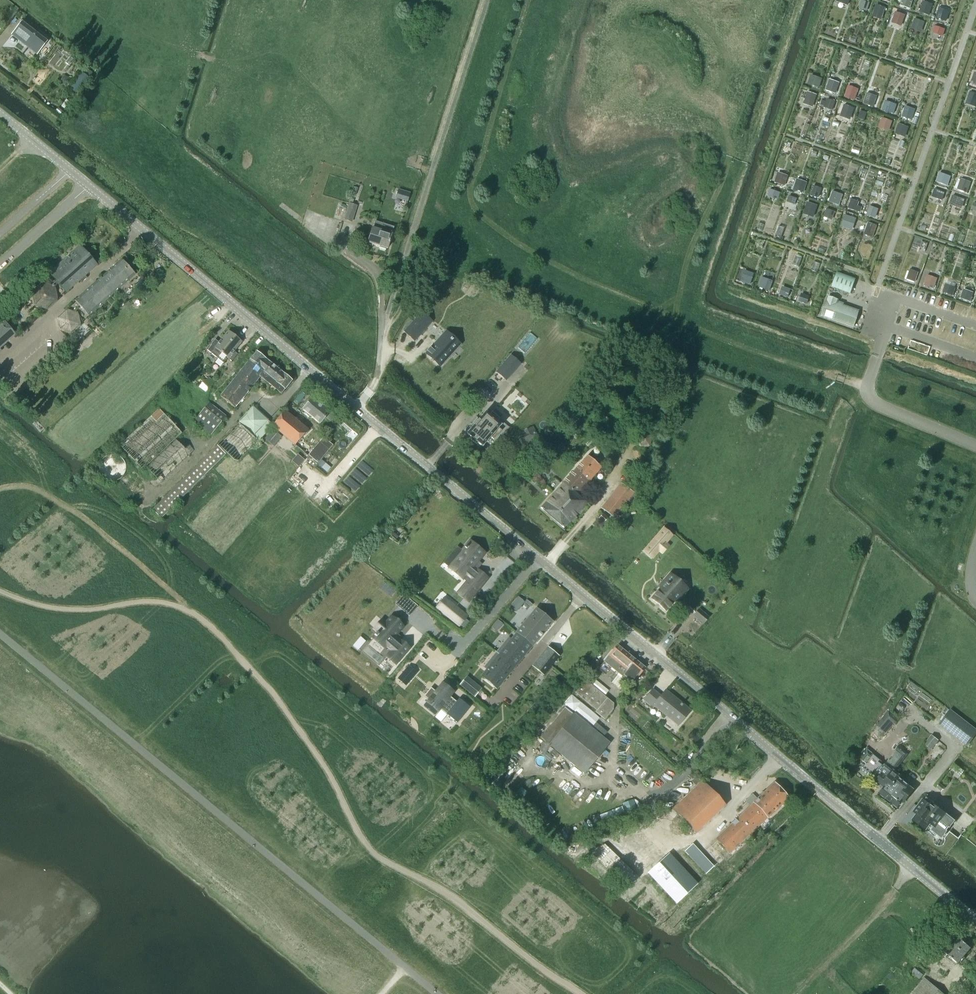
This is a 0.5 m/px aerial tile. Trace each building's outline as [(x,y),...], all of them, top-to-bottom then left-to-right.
[(46,42),(21,22),(11,34),(37,54),(46,42)] [(410,193),(398,190),(396,196),(407,200),(410,193)] [(350,223),(354,207),(347,205),(343,221),(350,223)] [(387,249),(392,233),(372,227),(366,243),(387,249)] [(84,276),(96,266),(80,246),(49,272),(56,280),(50,286),(41,284),(32,292),(35,305),(47,309),(56,300),(54,287),(53,287),(58,282),(66,291),(80,279),(81,281),(85,277),(84,276)] [(88,316),(134,275),(121,260),(74,301),(88,316)] [(831,287),(851,294),(856,280),(836,273),(831,287)] [(853,327),(859,312),(836,304),(837,300),(828,297),(821,315),(853,327)] [(80,326),(77,313),(65,309),(55,317),(59,329),(69,335),(80,326)] [(14,335),(0,319),(0,348),(14,335)] [(219,356),(236,334),(229,329),(216,346),(218,348),(215,353),(219,356)] [(445,333),(426,354),(440,366),(459,346),(445,333)] [(234,350),(242,340),(236,334),(219,356),(223,359),(226,355),(229,357),(230,356),(233,358),(237,353),(234,350)] [(234,407),(259,376),(257,375),(268,361),(256,351),(220,396),(222,398),(234,407)] [(269,384),(280,371),(268,361),(257,375),(259,376),(269,384)] [(281,394),(292,380),(280,371),(269,384),(271,386),(269,388),(273,391),(275,389),(281,394)] [(222,398),(220,396),(210,388),(202,398),(208,403),(214,407),(222,398)] [(329,411),(313,397),(302,409),(319,423),(329,411)] [(211,435),(224,418),(224,415),(214,407),(208,403),(194,421),(211,435)] [(267,421),(252,407),(239,421),(254,436),(267,421)] [(142,469),(181,433),(158,409),(120,445),(142,469)] [(295,445),(308,430),(285,410),(267,431),(272,435),(277,430),(295,445)] [(489,415),(485,412),(467,433),(471,437),(470,439),(476,444),(477,442),(482,446),(491,436),(493,439),(501,430),(498,428),(501,425),(497,422),(499,418),(492,412),(489,415)] [(238,461),(257,441),(238,423),(197,465),(202,470),(205,467),(209,471),(227,453),(233,460),(238,461)] [(307,455),(317,464),(333,445),(324,437),(307,455)] [(160,482),(189,455),(176,440),(146,468),(160,482)] [(115,455),(113,455),(111,455),(108,455),(106,456),(104,457),(103,459),(101,461),(100,463),(99,465),(99,467),(99,469),(99,471),(100,474),(101,476),(103,477),(104,479),(106,480),(109,481),(111,481),(113,481),(116,481),(118,480),(120,479),(122,477),(123,476),(124,473),(125,471),(125,469),(125,467),(125,464),(124,462),(123,460),(121,458),(119,457),(117,456),(115,455)] [(588,482),(601,467),(587,455),(576,468),(581,473),(579,474),(588,482)] [(577,495),(588,482),(579,474),(581,473),(576,468),(562,483),(553,493),(558,498),(561,494),(563,496),(558,501),(568,510),(580,497),(577,495)] [(156,517),(190,486),(183,479),(149,510),(156,517)] [(580,497),(568,510),(558,501),(563,496),(561,494),(558,498),(553,493),(550,496),(540,508),(563,528),(570,520),(573,522),(576,518),(574,516),(586,503),(580,497)] [(484,552),(470,540),(453,561),(468,572),(472,575),(468,580),(478,589),(487,578),(477,569),(476,570),(473,566),(484,552)] [(660,588),(651,599),(665,611),(674,601),(675,602),(681,596),(678,593),(684,586),(670,574),(664,581),(665,583),(664,583),(667,585),(663,590),(660,588)] [(536,608),(516,632),(517,632),(516,633),(532,646),(552,622),(536,608)] [(699,609),(693,616),(703,624),(708,617),(699,609)] [(375,636),(373,638),(384,648),(386,646),(392,650),(391,651),(400,658),(409,648),(400,641),(399,641),(394,637),(403,626),(391,617),(386,623),(382,620),(374,629),(378,632),(377,633),(376,633),(374,635),(375,636)] [(508,637),(496,652),(515,667),(532,646),(516,633),(511,639),(508,637)] [(627,680),(631,684),(645,667),(617,645),(617,646),(598,668),(604,673),(609,666),(619,674),(611,683),(619,689),(627,680)] [(543,676),(558,656),(547,647),(532,667),(543,676)] [(486,670),(481,676),(497,689),(515,667),(496,652),(483,667),(486,670)] [(408,666),(398,679),(405,685),(416,673),(408,666)] [(471,681),(465,688),(474,696),(480,689),(471,681)] [(613,706),(583,681),(578,687),(575,684),(573,687),(576,690),(574,692),(596,710),(595,712),(604,720),(613,710),(613,706)] [(428,700),(423,706),(435,715),(441,707),(457,720),(456,722),(457,723),(470,707),(469,707),(459,699),(459,698),(456,701),(450,697),(454,692),(442,682),(435,691),(431,687),(423,696),(428,700)] [(688,712),(676,702),(677,701),(665,691),(660,697),(652,691),(644,701),(653,708),(654,706),(678,725),(688,712)] [(975,733),(975,731),(950,711),(940,724),(966,745),(975,733)] [(609,743),(603,738),(574,714),(558,733),(550,726),(540,737),(546,742),(543,746),(547,750),(550,747),(584,774),(609,743)] [(931,750),(938,741),(931,736),(924,744),(931,750)] [(913,790),(899,779),(900,777),(893,771),(891,773),(886,769),(876,782),(882,786),(883,785),(885,786),(879,794),(897,808),(902,800),(904,802),(913,790)] [(696,833),(725,806),(702,781),(672,808),(696,833)] [(716,839),(729,853),(788,799),(774,783),(757,799),(753,794),(745,801),(750,806),(716,839)] [(516,793),(521,797),(526,792),(521,788),(516,793)] [(954,821),(925,798),(914,812),(917,815),(913,820),(925,829),(929,823),(934,827),(931,830),(941,838),(954,821)] [(713,866),(692,844),(685,851),(705,873),(713,866)] [(638,878),(601,845),(589,851),(627,889),(638,878)] [(676,903),(697,884),(669,854),(648,873),(676,903)] [(963,957),(970,948),(959,939),(952,947),(948,944),(942,951),(957,964),(959,962),(960,963),(965,958),(963,957)] [(924,978),(911,993),(943,993),(924,978)]
